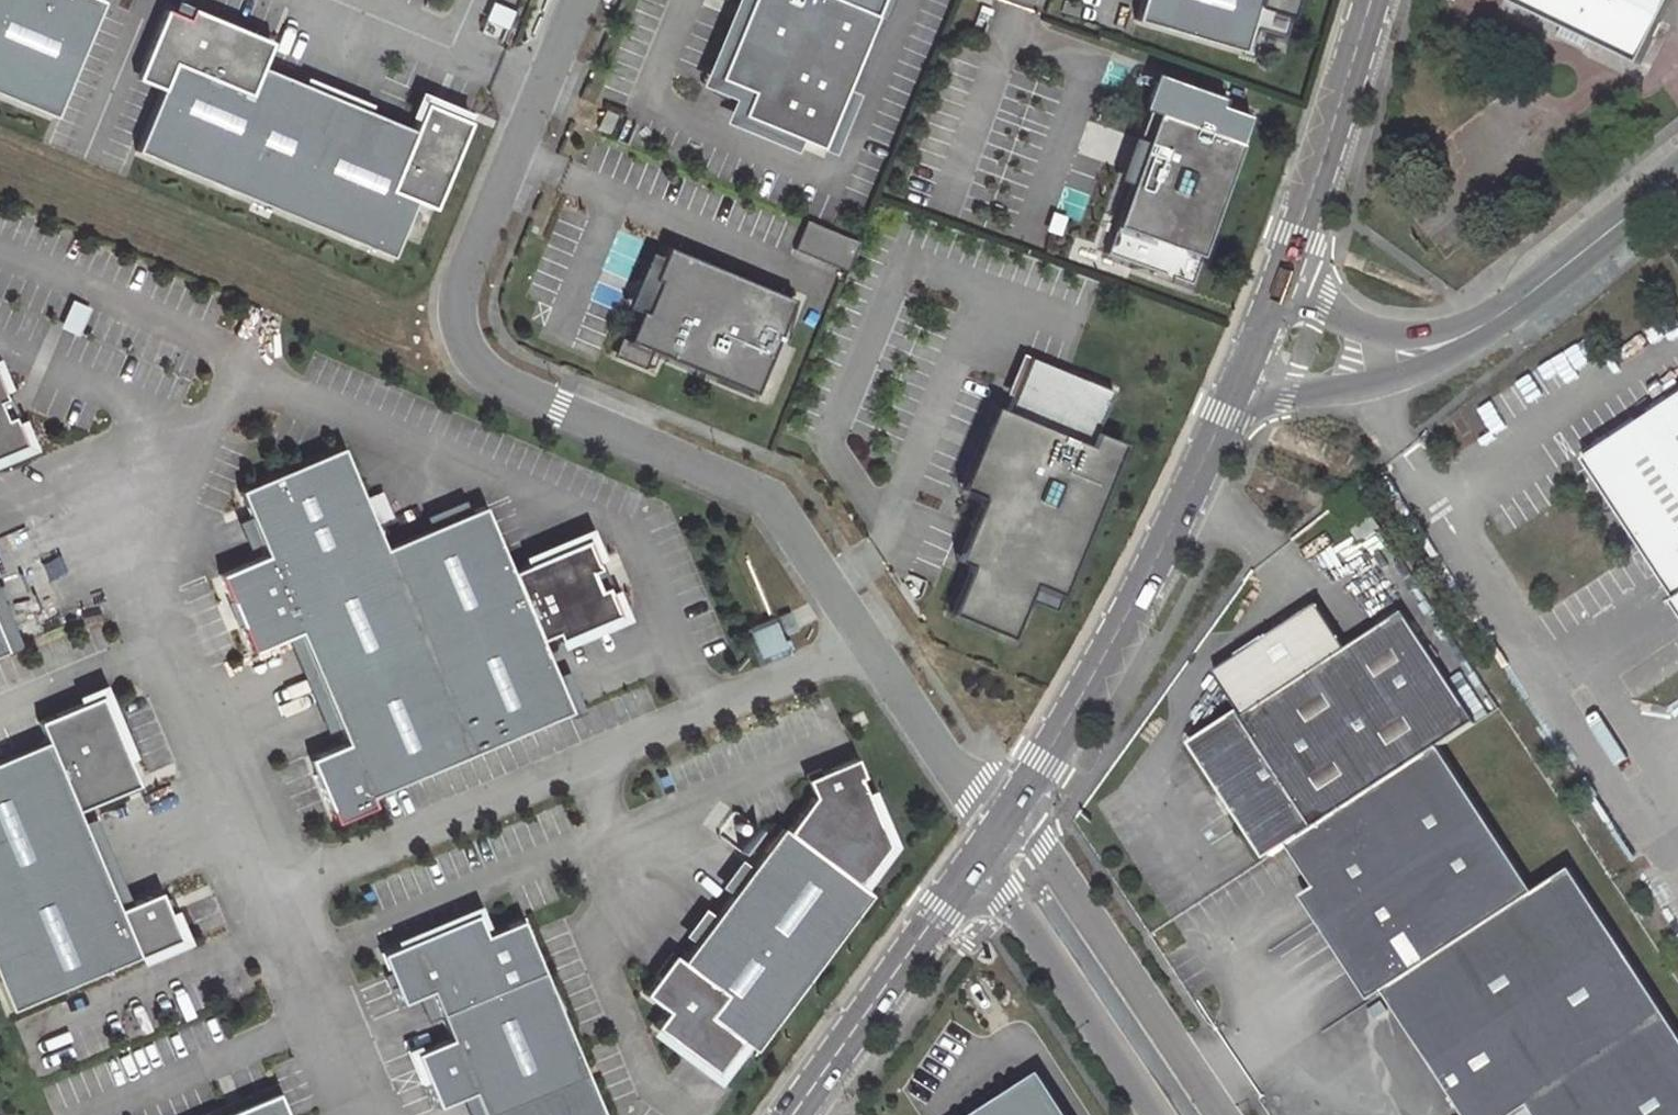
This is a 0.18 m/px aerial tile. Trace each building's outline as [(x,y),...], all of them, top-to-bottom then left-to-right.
[(52,118),(99,5),(89,0),(0,0),(0,97),(52,118)] [(752,1),(757,3),(741,42),(736,40),(720,78),(753,92),(743,115),(822,148),(878,15),(884,0),(753,0),(752,1)] [(878,15),(888,20),(897,0),(884,0),(878,15)] [(1125,20),(1230,52),(1244,8),(1246,0),(1131,0),(1125,20)] [(1244,8),(1279,19),(1285,0),(1246,0),(1244,8)] [(1669,0),(1517,0),(1513,8),(1636,68),(1669,0)] [(752,1),(736,40),(741,42),(757,3),(752,1)] [(492,5),(486,23),(509,31),(515,12),(492,5)] [(134,79),(160,90),(172,62),(248,94),(259,66),(269,42),(189,9),(184,20),(162,11),(134,79)] [(160,90),(135,149),(392,256),(415,200),(388,189),(413,130),(259,66),(248,94),(172,62),(160,90)] [(1249,112),(1158,80),(1138,136),(1145,138),(1105,251),(1189,281),(1249,112)] [(424,103),(413,130),(388,189),(415,200),(433,207),(468,122),(424,103)] [(614,113),(603,109),(595,128),(606,132),(614,113)] [(801,225),(792,245),(844,267),(853,247),(801,225)] [(792,302),(666,249),(652,282),(657,285),(631,345),(752,396),(792,302)] [(80,311),(68,305),(56,330),(69,336),(80,311)] [(973,565),(953,613),(1014,636),(1037,583),(1063,594),(1120,457),(1093,445),(1115,392),(1042,361),(1019,414),(995,405),(963,487),(984,497),(958,558),(973,565)] [(20,421),(7,390),(0,393),(0,396),(12,424),(20,421)] [(29,443),(20,421),(12,424),(0,396),(0,455),(29,443)] [(1611,443),(1627,467),(1601,484),(1677,600),(1677,399),(1611,443)] [(1585,460),(1601,484),(1627,467),(1611,443),(1585,460)] [(371,794),(572,708),(543,641),(559,634),(563,642),(623,616),(590,539),(516,571),(488,506),(389,548),(344,445),(242,489),(269,552),(220,573),(232,599),(236,597),(247,622),(242,623),(254,650),(300,630),(348,742),(318,754),(324,768),(317,772),(337,819),(375,803),(371,794)] [(1358,539),(1378,526),(1371,515),(1351,528),(1358,539)] [(1441,744),(1477,720),(1404,608),(1244,713),(1240,707),(1190,740),(1267,858),(1290,843),(1441,744)] [(787,613),(776,618),(784,637),(795,632),(787,613)] [(770,622),(744,633),(755,660),(781,649),(770,622)] [(10,649),(0,625),(0,654),(10,649)] [(0,761),(0,973),(15,1008),(183,937),(172,911),(163,915),(158,902),(154,894),(122,907),(80,808),(130,787),(120,764),(131,759),(104,695),(43,720),(50,739),(0,761)] [(1386,991),(1537,891),(1441,744),(1290,843),(1318,886),(1386,991)] [(669,1009),(658,1025),(718,1070),(742,1038),(755,1047),(872,892),(859,882),(882,851),(872,844),(883,828),(861,776),(866,774),(858,756),(822,772),(829,789),(815,795),(789,830),(784,825),(684,959),(669,979),(661,972),(647,991),(669,1009)] [(822,772),(808,778),(815,795),(829,789),(822,772)] [(1386,991),(1466,1114),(1515,1114),(1530,1105),(1536,1114),(1677,1114),(1677,1030),(1572,867),(1537,891),(1386,991)] [(1386,991),(1318,886),(1305,895),(1374,999),(1386,991)] [(167,898),(158,902),(163,915),(172,911),(167,898)] [(486,932),(477,912),(465,918),(473,937),(486,932)] [(487,1114),(608,1114),(588,1070),(523,915),(486,932),(473,937),(465,918),(390,948),(403,980),(397,983),(404,1000),(434,988),(454,1036),(418,1050),(441,1104),(476,1089),(487,1114)] [(676,953),(661,972),(669,979),(684,959),(676,953)] [(1051,1070),(971,1114),(1077,1114),(1051,1070)] [(224,1114),(278,1114),(269,1096),(224,1114)] [(1530,1105),(1515,1114),(1536,1114),(1530,1105)]
